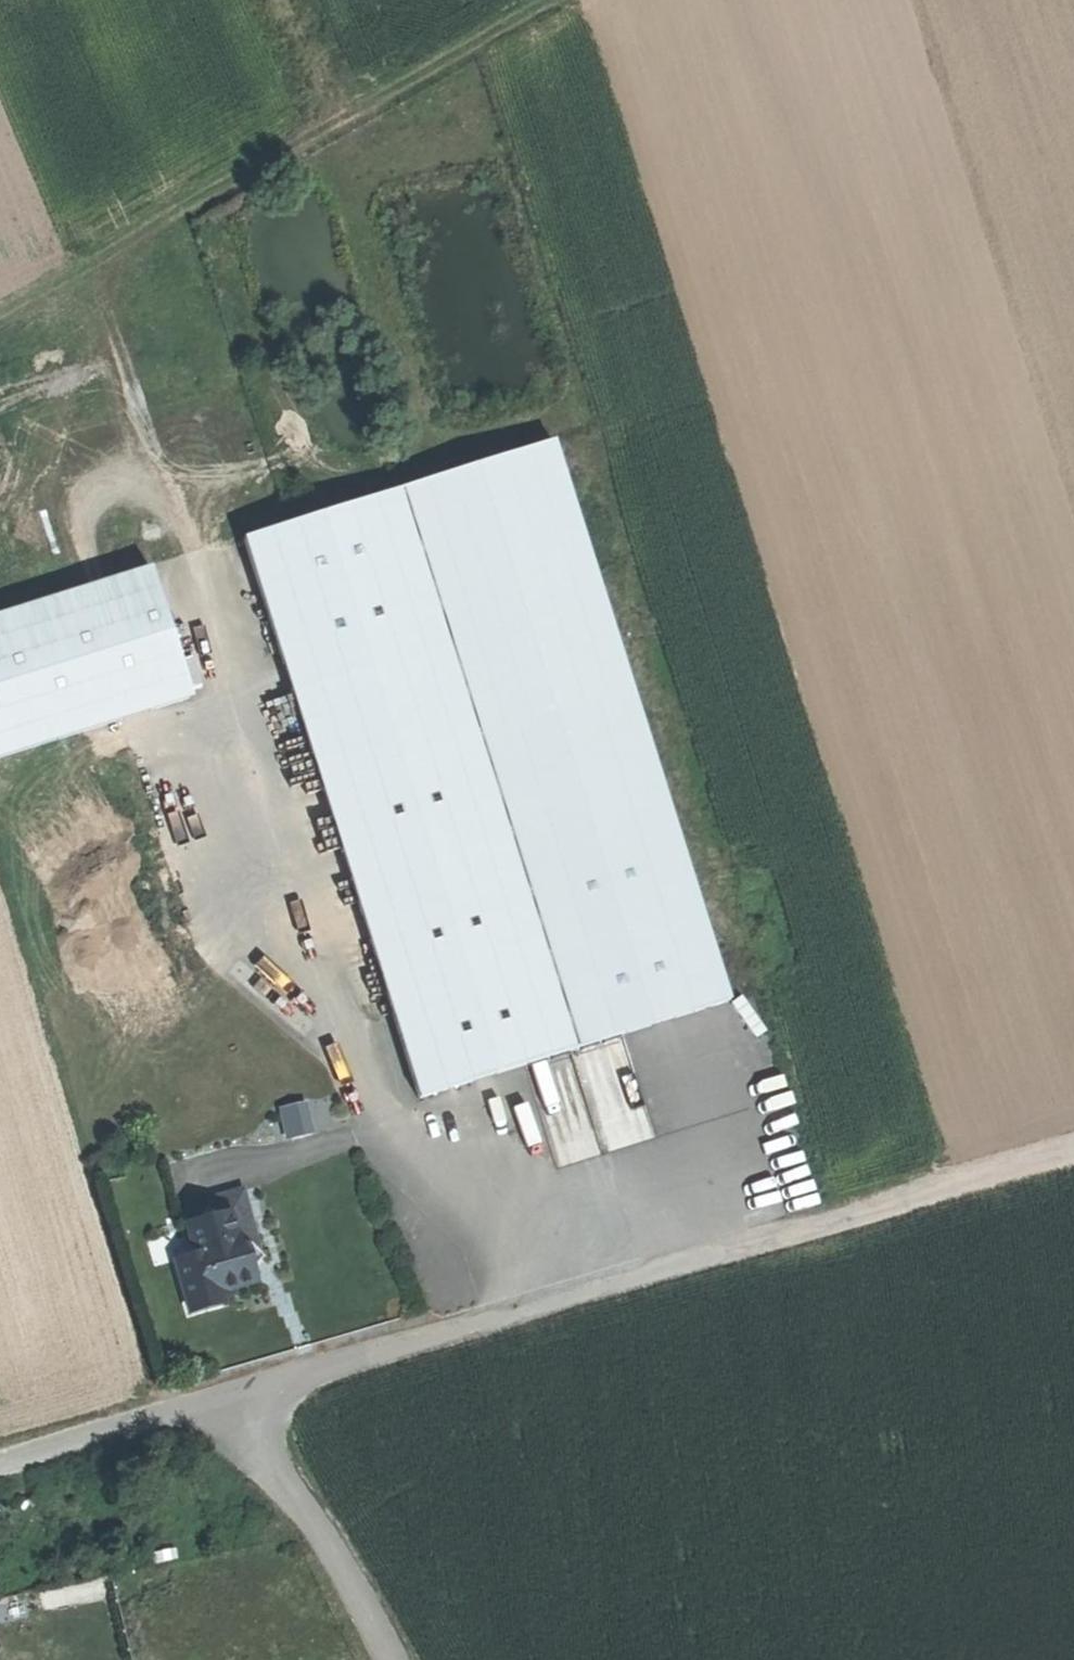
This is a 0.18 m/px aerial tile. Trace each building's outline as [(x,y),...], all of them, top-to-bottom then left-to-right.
[(245,541),(422,1102),(577,1053),(400,492),(245,541)] [(0,619),(0,761),(193,701),(152,571),(0,619)] [(282,1136),(313,1133),(309,1100),(278,1103),(282,1136)] [(178,1263),(192,1314),(224,1305),(223,1299),(235,1296),(233,1290),(256,1284),(253,1270),(264,1261),(245,1192),(185,1209),(198,1258),(178,1263)] [(0,1644),(0,1659),(15,1659),(15,1644),(0,1644)]
